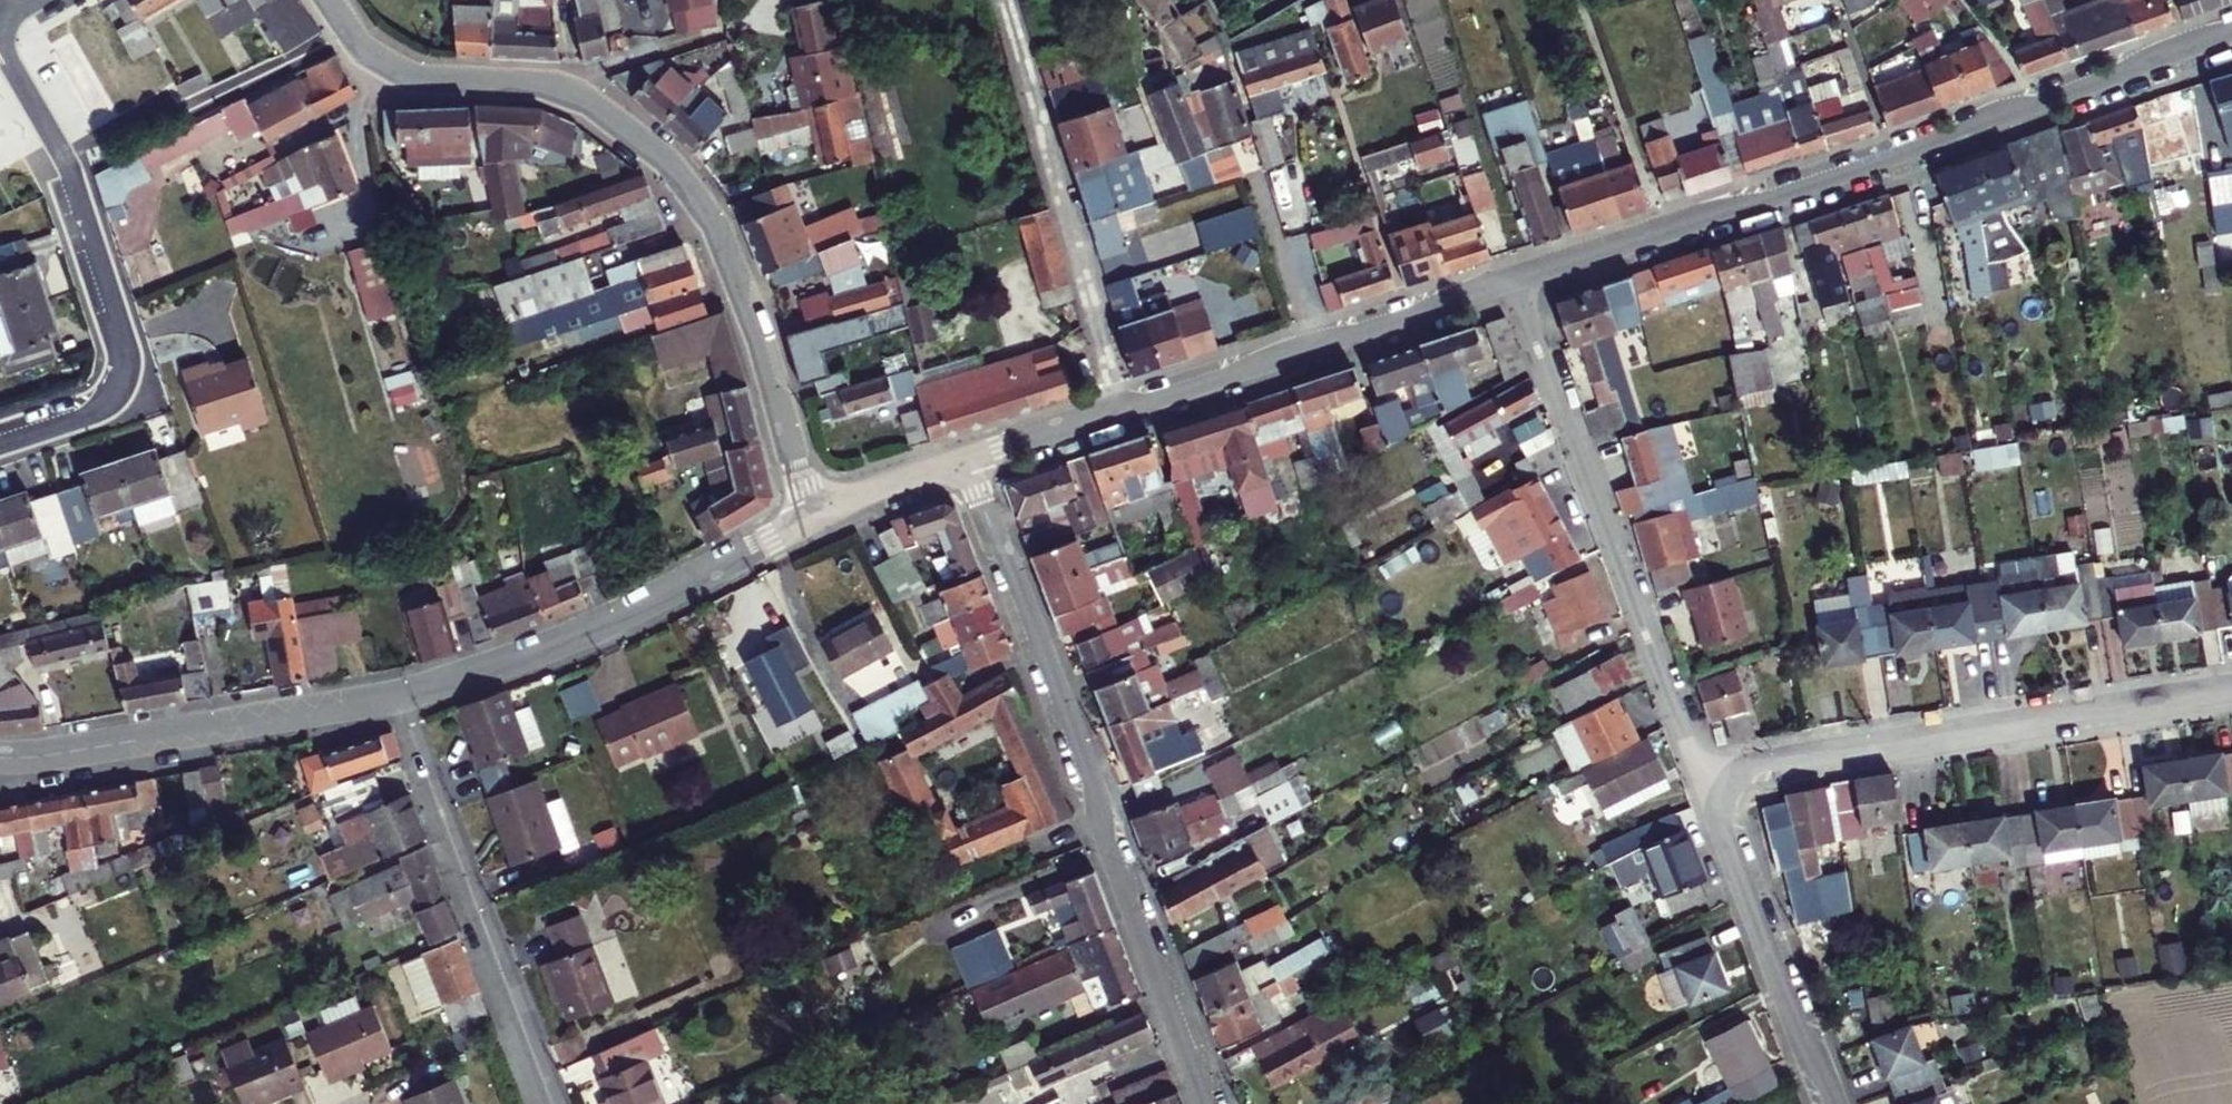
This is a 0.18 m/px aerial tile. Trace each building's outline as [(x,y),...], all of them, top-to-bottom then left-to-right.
[(133,60),(153,50),(162,41),(142,6),(152,0),(120,0),(131,18),(116,27),(133,60)] [(202,26),(239,5),(237,0),(218,0),(195,13),(202,26)] [(239,5),(202,26),(206,33),(245,12),(251,24),(245,27),(251,37),(256,34),(265,50),(306,28),(290,0),(248,0),(239,5)] [(467,56),(500,58),(502,5),(483,5),(483,0),(467,0),(467,56)] [(500,58),(572,61),(566,33),(562,33),(561,0),(502,0),(502,5),(500,58)] [(591,43),(620,35),(612,8),(610,0),(580,0),(591,43)] [(814,56),(801,59),(795,76),(798,89),(807,87),(809,99),(863,88),(856,48),(845,50),(835,0),(825,0),(805,4),(814,56)] [(1348,0),(1333,0),(1338,16),(1331,19),(1353,77),(1374,69),(1348,0)] [(1356,5),(1373,51),(1410,36),(1396,0),(1370,0),(1356,5)] [(1432,92),(1460,83),(1436,0),(1406,0),(1432,92)] [(1763,43),(1783,38),(1774,3),(1784,0),(1751,0),(1763,43)] [(1873,0),(1844,0),(1850,20),(1877,12),(1873,0)] [(1935,0),(1899,0),(1892,5),(1912,32),(1939,13),(1935,0)] [(1939,13),(1955,0),(1935,0),(1939,13)] [(1979,9),(2001,0),(1976,0),(1979,9)] [(2018,78),(2065,61),(2036,0),(2014,0),(2035,46),(2010,54),(2018,78)] [(2065,61),(2104,48),(2132,38),(2118,0),(2114,0),(2071,15),(2064,0),(2036,0),(2065,61)] [(2132,38),(2166,25),(2158,0),(2118,0),(2132,38)] [(2172,1),(2179,21),(2231,1),(2231,0),(2174,0),(2172,1)] [(633,7),(619,11),(624,28),(637,25),(633,7)] [(1102,20),(1048,35),(1081,156),(1107,149),(1135,141),(1102,20)] [(1952,54),(1966,96),(2008,81),(2003,63),(1977,29),(1965,33),(1970,47),(1952,54)] [(1327,72),(1314,35),(1269,50),(1273,62),(1256,68),(1265,93),(1327,72)] [(739,36),(728,49),(743,110),(757,106),(739,36)] [(1905,42),(1916,69),(1931,108),(1966,96),(1952,54),(1950,46),(1929,54),(1923,36),(1905,42)] [(1764,48),(1767,56),(1780,104),(1792,100),(1777,45),(1764,48)] [(670,48),(626,61),(619,63),(671,113),(702,78),(718,60),(704,47),(697,55),(690,57),(685,62),(670,48)] [(1428,85),(1415,48),(1400,54),(1413,90),(1428,85)] [(331,56),(300,71),(304,79),(294,84),(313,119),(354,99),(343,74),(331,56)] [(1780,104),(1767,56),(1754,59),(1767,107),(1780,104)] [(170,82),(177,96),(206,83),(199,68),(170,82)] [(2231,116),(2231,68),(2205,76),(2215,121),(2231,116)] [(1864,87),(1878,126),(1931,108),(1916,69),(1864,87)] [(1196,155),(1219,148),(1224,146),(1207,92),(1202,74),(1173,82),(1196,155)] [(733,109),(702,78),(671,113),(702,144),(733,109)] [(1249,80),(1207,92),(1224,146),(1244,140),(1265,135),(1249,80)] [(162,137),(170,149),(230,120),(238,135),(255,127),(263,143),(313,119),(294,84),(287,87),(286,86),(243,107),(240,100),(191,123),(162,137)] [(2135,102),(2139,121),(2180,109),(2183,117),(2173,120),(2182,152),(2201,148),(2192,86),(2135,102)] [(863,88),(809,99),(758,108),(762,123),(764,133),(822,122),(828,153),(859,146),(862,156),(876,153),(863,88)] [(1806,112),(1818,147),(1869,129),(1860,103),(1837,111),(1831,97),(1805,106),(1806,112)] [(2084,117),(2089,136),(2105,130),(2139,121),(2135,102),(2084,117)] [(458,106),(374,109),(378,143),(398,141),(400,159),(461,157),(458,106)] [(467,107),(486,183),(494,212),(495,216),(513,211),(499,157),(517,156),(513,136),(527,138),(562,145),(564,117),(560,114),(529,112),(467,107)] [(1292,108),(1267,116),(1285,168),(1309,160),(1292,108)] [(1794,156),(1818,147),(1806,112),(1784,119),(1794,156)] [(1445,127),(1456,158),(1475,207),(1496,199),(1463,113),(1442,121),(1445,127)] [(1725,138),(1738,175),(1794,156),(1784,119),(1782,113),(1774,116),(1776,120),(1725,138)] [(2089,136),(2084,117),(2059,124),(2075,180),(2091,175),(2088,164),(2095,162),(2089,136)] [(1707,144),(1678,154),(1671,156),(1679,182),(1683,194),(1728,179),(1710,120),(1700,123),(1707,144)] [(740,147),(766,141),(764,133),(762,123),(736,130),(740,147)] [(1445,127),(1419,137),(1430,167),(1456,158),(1445,127)] [(1500,140),(1509,168),(1519,164),(1514,149),(1533,143),(1528,130),(1500,140)] [(2146,225),(2156,223),(2141,131),(2130,133),(2134,155),(2129,156),(2134,182),(2139,182),(2146,225)] [(279,167),(286,184),(310,175),(319,197),(345,186),(324,132),(263,161),(268,171),(279,167)] [(1679,182),(1671,156),(1663,133),(1641,140),(1657,189),(1679,182)] [(170,149),(162,137),(93,172),(106,209),(121,202),(129,176),(147,168),(144,162),(170,149)] [(2018,137),(1981,150),(1997,199),(2035,187),(2018,137)] [(1224,146),(1219,148),(1224,165),(1229,184),(1255,177),(1244,140),(1224,146)] [(1362,156),(1367,171),(1408,158),(1403,142),(1362,156)] [(1563,232),(1554,204),(1533,143),(1514,149),(1519,164),(1509,168),(1535,242),(1563,232)] [(1648,206),(1630,160),(1610,167),(1602,145),(1590,148),(1614,216),(1648,206)] [(1589,175),(1556,185),(1562,201),(1572,230),(1614,216),(1590,148),(1581,152),(1589,175)] [(1114,174),(1107,149),(1081,156),(1098,220),(1132,211),(1159,203),(1154,185),(1140,189),(1135,169),(1114,174)] [(1997,199),(1981,150),(1956,158),(1973,208),(1986,265),(1989,285),(2008,281),(2003,257),(2024,243),(1997,199)] [(1973,208),(1956,158),(1935,165),(1952,221),(1960,232),(1975,289),(1989,285),(1986,265),(1973,208)] [(1229,184),(1224,165),(1202,172),(1207,190),(1229,184)] [(2231,231),(2231,169),(2211,170),(2214,231),(2231,231)] [(629,171),(542,200),(513,211),(495,216),(501,241),(612,207),(621,237),(623,237),(651,229),(635,178),(629,171)] [(310,175),(286,184),(279,187),(289,210),(319,197),(310,175)] [(451,195),(461,220),(481,215),(494,212),(486,183),(480,184),(481,189),(451,195)] [(1493,255),(1475,207),(1409,232),(1391,183),(1374,189),(1408,283),(1493,255)] [(219,239),(289,210),(279,187),(275,189),(211,218),(219,239)] [(739,196),(749,217),(779,206),(772,187),(739,196)] [(1913,276),(1910,266),(1889,273),(1883,255),(1878,238),(1896,232),(1883,192),(1837,206),(1843,227),(1859,224),(1863,241),(1874,287),(1879,286),(1883,302),(1912,294),(1908,278),(1913,276)] [(810,233),(799,199),(779,206),(749,217),(765,268),(844,238),(846,237),(841,222),(810,233)] [(1572,230),(1562,201),(1554,204),(1563,232),(1572,230)] [(1231,251),(1274,238),(1264,204),(1221,217),(1231,251)] [(889,220),(886,205),(850,219),(855,233),(889,220)] [(1079,280),(1060,206),(1027,216),(1046,289),(1079,280)] [(1835,250),(1863,241),(1859,224),(1843,227),(1837,206),(1808,215),(1815,239),(1829,235),(1835,250)] [(1141,244),(1132,211),(1098,220),(1108,254),(1141,244)] [(1847,295),(1835,250),(1829,235),(1815,239),(1808,215),(1794,220),(1801,245),(1807,243),(1823,302),(1847,295)] [(776,284),(789,329),(883,302),(905,296),(905,294),(893,240),(889,220),(855,233),(846,237),(844,238),(848,254),(854,253),(858,270),(801,287),(798,278),(776,284)] [(1348,227),(1328,234),(1332,245),(1352,238),(1348,227)] [(550,307),(556,326),(615,309),(685,289),(672,247),(658,251),(651,229),(623,237),(636,282),(550,307)] [(1738,238),(1766,326),(1784,320),(1772,282),(1786,277),(1769,229),(1738,238)] [(399,273),(387,232),(349,243),(369,312),(404,302),(396,275),(399,273)] [(1901,249),(1896,232),(1878,238),(1883,255),(1901,249)] [(0,239),(0,304),(43,289),(31,255),(20,259),(12,235),(0,239)] [(1400,286),(1383,237),(1362,245),(1371,272),(1343,280),(1350,302),(1400,286)] [(1738,238),(1732,241),(1707,249),(1721,286),(1725,295),(1739,340),(1761,335),(1769,334),(1766,326),(1738,238)] [(602,243),(560,256),(570,287),(612,274),(602,243)] [(142,291),(164,284),(150,244),(128,251),(142,291)] [(1670,303),(1721,286),(1707,249),(1638,273),(1649,306),(1669,299),(1670,303)] [(290,295),(305,269),(285,258),(270,285),(290,295)] [(1618,320),(1602,273),(1568,285),(1583,332),(1618,320)] [(1165,313),(1154,274),(1144,277),(1168,361),(1216,346),(1202,302),(1165,313)] [(1168,361),(1144,277),(1116,285),(1140,370),(1168,361)] [(1568,285),(1548,291),(1564,338),(1571,336),(1584,376),(1571,380),(1591,436),(1605,432),(1601,423),(1619,417),(1610,388),(1600,386),(1583,332),(1568,285)] [(0,304),(0,362),(3,370),(54,353),(47,332),(56,329),(43,289),(0,304)] [(685,289),(615,309),(619,323),(648,315),(652,330),(694,317),(685,289)] [(920,407),(929,438),(1079,389),(1071,363),(1063,366),(1057,345),(948,381),(945,366),(952,364),(938,299),(929,300),(926,289),(905,294),(905,296),(911,323),(920,363),(912,366),(917,392),(920,407)] [(1917,312),(1912,294),(1883,302),(1888,320),(1917,312)] [(911,323),(905,296),(883,302),(891,329),(911,323)] [(1211,299),(1202,302),(1216,346),(1225,343),(1211,299)] [(821,349),(891,329),(883,302),(789,329),(802,380),(815,377),(819,393),(831,390),(852,383),(847,365),(827,371),(821,349)] [(652,330),(609,343),(616,367),(650,356),(653,364),(706,350),(727,343),(714,311),(694,317),(652,330)] [(1473,374),(1482,390),(1529,366),(1506,312),(1488,318),(1502,359),(1473,374)] [(1475,323),(1422,340),(1445,409),(1454,405),(1450,393),(1467,387),(1458,359),(1484,351),(1475,323)] [(1725,342),(1728,355),(1764,347),(1761,335),(1739,340),(1732,341),(1725,342)] [(1420,372),(1435,415),(1445,409),(1422,340),(1367,358),(1376,386),(1420,372)] [(715,376),(736,370),(727,343),(706,350),(715,376)] [(207,350),(182,360),(205,421),(241,408),(243,415),(272,405),(250,345),(210,360),(207,350)] [(1770,379),(1764,347),(1728,355),(1734,386),(1770,379)] [(880,358),(884,374),(908,367),(904,352),(880,358)] [(1360,391),(1350,363),(1293,382),(1307,424),(1322,474),(1339,465),(1325,423),(1334,420),(1328,402),(1360,391)] [(852,383),(831,390),(839,416),(917,392),(912,366),(908,367),(884,374),(852,383)] [(714,453),(756,441),(736,370),(715,376),(727,415),(680,429),(678,423),(670,426),(681,463),(714,453)] [(1542,396),(1532,372),(1437,426),(1435,421),(1427,426),(1452,472),(1415,492),(1433,522),(1485,493),(1457,444),(1542,396)] [(1307,424),(1293,382),(1247,397),(1257,428),(1251,430),(1259,456),(1289,446),(1285,431),(1307,424)] [(1400,402),(1396,391),(1371,399),(1376,414),(1385,441),(1399,434),(1390,405),(1400,402)] [(1257,428),(1247,397),(1232,402),(1158,426),(1169,458),(1221,440),(1247,518),(1274,502),(1259,456),(1251,430),(1257,428)] [(929,438),(920,407),(898,412),(907,445),(929,438)] [(1647,417),(1611,430),(1629,478),(1608,485),(1618,512),(1624,509),(1670,492),(1683,488),(1662,413),(1657,414),(1647,417)] [(1385,441),(1376,414),(1359,423),(1368,450),(1385,441)] [(1525,480),(1540,471),(1567,456),(1552,421),(1520,439),(1527,451),(1512,459),(1525,480)] [(1101,484),(1111,515),(1112,517),(1160,503),(1167,530),(1188,522),(1169,470),(1159,473),(1145,430),(1090,447),(1101,484)] [(118,450),(134,496),(172,481),(175,491),(202,481),(185,435),(158,445),(154,437),(118,450)] [(756,441),(714,453),(725,497),(704,512),(704,521),(713,541),(766,504),(768,492),(756,441)] [(1090,447),(1007,474),(1001,484),(1012,513),(1061,498),(1071,529),(1102,518),(1098,506),(1089,509),(1084,490),(1101,484),(1090,447)] [(57,481),(76,533),(104,522),(99,508),(134,496),(118,450),(84,463),(86,471),(57,481)] [(676,477),(669,452),(645,458),(653,484),(676,477)] [(1683,488),(1670,492),(1674,514),(1753,493),(1749,469),(1683,488)] [(1583,553),(1540,471),(1525,480),(1477,504),(1487,523),(1527,502),(1546,537),(1554,533),(1568,561),(1583,553)] [(0,493),(0,517),(8,541),(13,555),(76,533),(57,481),(32,490),(29,482),(0,493)] [(1624,509),(1644,585),(1682,576),(1666,516),(1674,514),(1670,492),(1624,509)] [(900,561),(903,560),(917,555),(914,547),(942,536),(958,579),(974,572),(948,507),(888,530),(894,547),(900,561)] [(8,541),(0,517),(0,544),(8,541)] [(1025,546),(1055,535),(1050,522),(1019,532),(1025,546)] [(527,575),(542,616),(587,599),(581,582),(604,573),(596,534),(566,545),(571,558),(527,575)] [(1029,558),(1039,584),(1085,568),(1100,563),(1123,555),(1119,544),(1090,555),(1084,538),(1029,558)] [(1197,546),(1146,570),(1157,599),(1208,573),(1197,546)] [(900,561),(894,547),(879,553),(885,567),(900,561)] [(2093,618),(2088,578),(2085,562),(2069,563),(2067,549),(2028,555),(2033,587),(2039,627),(2093,618)] [(1123,579),(1130,577),(1123,555),(1100,563),(1105,575),(1119,570),(1123,579)] [(918,597),(903,560),(900,561),(885,567),(867,573),(876,598),(881,596),(894,617),(912,610),(908,601),(918,597)] [(542,616),(527,575),(525,567),(499,577),(509,603),(517,625),(542,616)] [(1073,643),(1115,622),(1106,597),(1097,600),(1085,568),(1039,584),(1064,649),(1073,643)] [(1570,629),(1607,614),(1588,568),(1552,583),(1557,595),(1543,601),(1561,644),(1574,639),(1570,629)] [(464,587),(462,575),(446,579),(448,592),(413,600),(424,651),(459,642),(451,607),(468,602),(464,587)] [(1510,615),(1553,589),(1545,575),(1502,601),(1510,615)] [(196,583),(202,612),(235,605),(229,576),(196,583)] [(1975,595),(1980,636),(2039,627),(2033,587),(1993,593),(1990,576),(1972,578),(1975,595)] [(2111,641),(2151,634),(2144,585),(2144,583),(2105,588),(2103,576),(2088,578),(2093,618),(2107,616),(2111,641)] [(2207,626),(2202,590),(2200,577),(2144,585),(2151,634),(2207,626)] [(1722,579),(1675,590),(1680,610),(1684,609),(1695,649),(1737,638),(1722,579)] [(937,599),(948,625),(988,609),(977,582),(937,599)] [(480,583),(464,587),(468,602),(474,632),(487,630),(488,634),(517,625),(509,603),(494,607),(490,588),(481,589),(480,583)] [(2202,590),(2207,626),(2231,622),(2231,585),(2202,590)] [(298,619),(294,594),(281,596),(283,613),(269,614),(278,688),(305,683),(298,619)] [(1919,605),(1926,644),(1980,636),(1975,595),(1919,605)] [(1926,644),(1919,605),(1881,610),(1879,600),(1863,602),(1870,653),(1926,644)] [(1870,653),(1863,602),(1845,604),(1847,616),(1810,621),(1816,661),(1870,653)] [(1140,631),(1148,628),(1141,608),(1133,612),(1140,631)] [(859,609),(805,641),(825,676),(879,644),(859,609)] [(948,625),(958,649),(998,633),(988,609),(948,625)] [(355,612),(298,619),(305,683),(335,675),(332,645),(359,641),(355,612)] [(1073,643),(1081,664),(1128,646),(1130,651),(1151,643),(1177,634),(1172,619),(1148,628),(1140,631),(1133,612),(1115,622),(1073,643)] [(114,649),(104,615),(55,626),(54,625),(0,639),(0,648),(15,667),(29,664),(25,647),(33,645),(38,666),(114,649)] [(917,629),(920,636),(938,629),(935,622),(917,629)] [(938,629),(920,636),(923,644),(941,636),(938,629)] [(958,649),(969,679),(1009,662),(998,633),(958,649)] [(1182,646),(1177,634),(1151,643),(1155,656),(1182,646)] [(114,649),(132,715),(220,699),(212,662),(136,676),(131,654),(124,656),(122,646),(114,649)] [(1582,671),(1553,688),(1559,697),(1562,695),(1569,706),(1629,669),(1617,650),(1595,664),(1589,654),(1576,662),(1582,671)] [(1196,666),(1202,685),(1218,680),(1207,651),(1193,659),(1196,666)] [(947,654),(931,660),(934,668),(950,662),(947,654)] [(1084,670),(1103,721),(1163,699),(1202,685),(1196,666),(1138,687),(1131,668),(1118,672),(1113,659),(1084,670)] [(1727,668),(1699,676),(1705,713),(1719,709),(1727,735),(1746,731),(1727,668)] [(1700,715),(1705,713),(1699,676),(1689,679),(1700,715)] [(559,690),(571,719),(599,708),(586,678),(559,690)] [(910,757),(989,712),(999,735),(1024,724),(1003,681),(958,706),(950,691),(941,696),(954,718),(904,743),(910,757)] [(616,716),(591,727),(614,776),(697,737),(673,685),(655,693),(656,697),(635,706),(634,704),(615,712),(616,716)] [(0,702),(0,737),(46,734),(31,686),(20,688),(22,699),(0,702)] [(897,728),(904,743),(954,718),(941,696),(931,701),(935,712),(897,728)] [(1616,696),(1574,717),(1594,755),(1639,733),(1630,717),(1628,719),(1616,696)] [(502,697),(454,714),(471,758),(466,760),(473,779),(525,758),(517,740),(532,734),(524,714),(511,719),(502,697)] [(1171,720),(1163,699),(1103,721),(1129,791),(1154,778),(1137,733),(1171,720)] [(935,712),(931,701),(852,732),(862,760),(904,743),(897,728),(935,712)] [(999,735),(1007,752),(1032,741),(1024,724),(999,735)] [(396,753),(390,734),(388,730),(310,755),(317,778),(396,753)] [(1668,772),(1647,731),(1567,773),(1577,792),(1610,775),(1621,796),(1668,772)] [(539,753),(532,734),(517,740),(525,758),(539,753)] [(953,866),(1067,815),(1032,741),(1007,752),(1019,780),(998,790),(1008,813),(958,835),(948,812),(937,817),(928,798),(906,808),(914,827),(932,819),(953,866)] [(1204,766),(1220,797),(1251,781),(1236,750),(1204,766)] [(2181,760),(2187,802),(2189,819),(2228,812),(2225,795),(2231,794),(2231,752),(2181,760)] [(900,794),(922,784),(910,757),(887,767),(900,794)] [(2125,795),(2132,835),(2148,832),(2144,809),(2187,802),(2181,760),(2138,767),(2142,792),(2125,795)] [(1291,762),(1217,804),(1219,809),(1225,824),(1259,804),(1256,797),(1287,780),(1292,789),(1303,783),(1291,762)] [(344,874),(424,839),(407,793),(386,801),(372,770),(328,783),(344,819),(363,811),(372,833),(333,850),(344,874)] [(216,771),(198,776),(207,808),(209,818),(227,813),(216,771)] [(1674,783),(1668,772),(1621,796),(1628,808),(1674,783)] [(1821,784),(1829,834),(1894,824),(1886,775),(1821,784)] [(193,812),(207,808),(198,776),(184,779),(193,812)] [(1129,791),(1131,798),(1158,788),(1154,778),(1129,791)] [(1259,804),(1269,823),(1312,801),(1303,783),(1292,789),(1287,780),(1256,797),(1259,804)] [(95,857),(118,853),(111,818),(129,814),(133,834),(155,829),(151,810),(156,808),(151,783),(80,796),(91,858),(95,857)] [(900,794),(906,808),(928,798),(922,784),(900,794)] [(534,787),(486,804),(500,843),(504,842),(515,871),(558,856),(534,787)] [(1779,801),(1780,804),(1789,847),(1796,878),(1812,874),(1805,844),(1825,840),(1817,792),(1779,801)] [(2132,835),(2125,795),(2069,804),(2077,854),(2078,861),(2134,851),(2132,835)] [(24,807),(34,857),(51,853),(46,829),(59,826),(68,872),(97,867),(95,857),(91,858),(80,796),(24,807)] [(1126,815),(1136,840),(1219,809),(1217,804),(1215,799),(1191,807),(1189,800),(1174,805),(1171,797),(1126,815)] [(1789,847),(1780,804),(1751,810),(1766,876),(1776,874),(1783,904),(1803,900),(1807,922),(1841,915),(1834,870),(1796,878),(1789,847)] [(2039,861),(2077,854),(2069,804),(2015,812),(2022,863),(2039,861)] [(24,807),(0,812),(0,845),(19,841),(23,860),(34,857),(24,807)] [(1219,809),(1136,840),(1146,866),(1191,849),(1188,841),(1216,830),(1215,827),(1225,824),(1219,809)] [(1640,845),(1677,827),(1668,810),(1631,828),(1640,845)] [(1956,821),(1963,862),(2004,856),(2005,865),(2022,863),(2015,812),(1956,821)] [(1908,870),(1963,862),(1956,821),(1902,830),(1908,870)] [(1677,827),(1640,845),(1676,913),(1709,896),(1701,881),(1708,877),(1681,825),(1677,827)] [(1224,896),(1272,871),(1283,866),(1262,827),(1225,847),(1228,852),(1207,863),(1224,896)] [(100,882),(163,854),(159,843),(95,871),(100,882)] [(362,876),(369,896),(435,872),(426,846),(399,857),(404,871),(382,880),(380,875),(378,875),(376,871),(362,876)] [(1224,896),(1207,863),(1205,858),(1174,874),(1178,882),(1156,893),(1168,925),(1224,896)] [(1624,880),(1613,859),(1594,869),(1604,890),(1624,880)] [(21,916),(12,861),(0,863),(0,919),(21,916)] [(2041,872),(2039,861),(2022,863),(2024,875),(2041,872)] [(1112,929),(1090,870),(1027,896),(1038,922),(1075,906),(1082,923),(1068,929),(1076,946),(1112,929)] [(100,882),(95,871),(83,876),(81,871),(48,885),(51,903),(100,882)] [(357,905),(363,921),(412,903),(427,945),(457,932),(435,872),(369,896),(370,899),(357,905)] [(1634,949),(1655,939),(1637,904),(1617,914),(1634,949)] [(333,915),(340,931),(363,921),(357,905),(333,915)] [(1250,916),(1230,925),(1238,941),(1268,925),(1262,915),(1252,921),(1250,916)] [(613,1008),(579,922),(551,933),(563,961),(547,967),(561,1003),(570,1025),(613,1008)] [(1192,942),(1177,948),(1185,971),(1231,946),(1238,941),(1230,925),(1192,942)] [(999,974),(969,987),(973,996),(1019,974),(997,927),(980,935),(999,974)] [(1019,974),(973,996),(990,1030),(1084,985),(1083,982),(1096,975),(1108,1005),(1136,995),(1112,929),(1076,946),(1019,974)] [(1726,985),(1710,935),(1660,952),(1666,968),(1660,970),(1671,1003),(1726,985)] [(43,984),(22,936),(0,945),(0,1002),(43,984)] [(1185,971),(1204,1020),(1249,996),(1266,986),(1307,964),(1333,950),(1325,936),(1243,979),(1231,946),(1185,971)] [(454,1032),(491,1016),(459,940),(408,961),(431,1016),(445,1010),(454,1032)] [(1626,971),(1654,959),(1648,944),(1620,956),(1626,971)] [(848,945),(822,960),(831,976),(857,961),(848,945)] [(1418,957),(1391,972),(1398,984),(1412,976),(1417,985),(1428,980),(1424,973),(1437,967),(1429,952),(1418,957)] [(1318,984),(1307,964),(1266,986),(1271,996),(1297,982),(1303,993),(1318,984)] [(561,1003),(547,967),(538,971),(552,1007),(561,1003)] [(1249,996),(1204,1020),(1215,1049),(1261,1026),(1249,996)] [(1858,1000),(1864,1038),(1871,1035),(1883,1032),(1878,997),(1858,1000)] [(307,1033),(324,1075),(389,1047),(372,1006),(307,1033)] [(1256,1060),(1269,1083),(1334,1050),(1314,1011),(1278,1030),(1286,1045),(1256,1060)] [(1090,1035),(1103,1063),(1149,1042),(1136,1014),(1090,1035)] [(1770,1068),(1744,1019),(1709,1038),(1732,1084),(1706,1097),(1710,1103),(1733,1103),(1774,1083),(1767,1069),(1770,1068)] [(1427,1050),(1433,1062),(1474,1036),(1473,1033),(1466,1021),(1448,1033),(1451,1036),(1427,1050)] [(1925,1062),(1910,1023),(1883,1032),(1871,1035),(1893,1091),(1939,1073),(1934,1058),(1925,1062)] [(1235,1101),(1269,1083),(1256,1060),(1286,1045),(1278,1030),(1219,1061),(1235,1101)] [(1090,1035),(1023,1065),(1036,1094),(1103,1063),(1090,1035)] [(649,1037),(628,1046),(584,1066),(601,1103),(654,1103),(638,1069),(659,1059),(649,1037)] [(1032,1037),(1001,1048),(1006,1064),(1038,1053),(1032,1037)] [(303,1088),(282,1039),(249,1053),(243,1039),(216,1051),(238,1103),(249,1103),(265,1097),(268,1103),(303,1088)] [(185,1058),(168,1065),(178,1090),(195,1083),(185,1058)] [(1173,1088),(1164,1068),(1113,1092),(1118,1103),(1139,1103),(1173,1088)] [(1939,1073),(1893,1091),(1898,1103),(1939,1103),(1935,1092),(1945,1089),(1939,1073)] [(1019,1074),(1003,1083),(1010,1099),(1027,1092),(1019,1074)] [(448,1077),(401,1097),(404,1103),(459,1103),(448,1077)] [(791,1089),(764,1099),(766,1103),(797,1103),(791,1089)] [(1175,1093),(1152,1103),(1179,1103),(1175,1093)]
